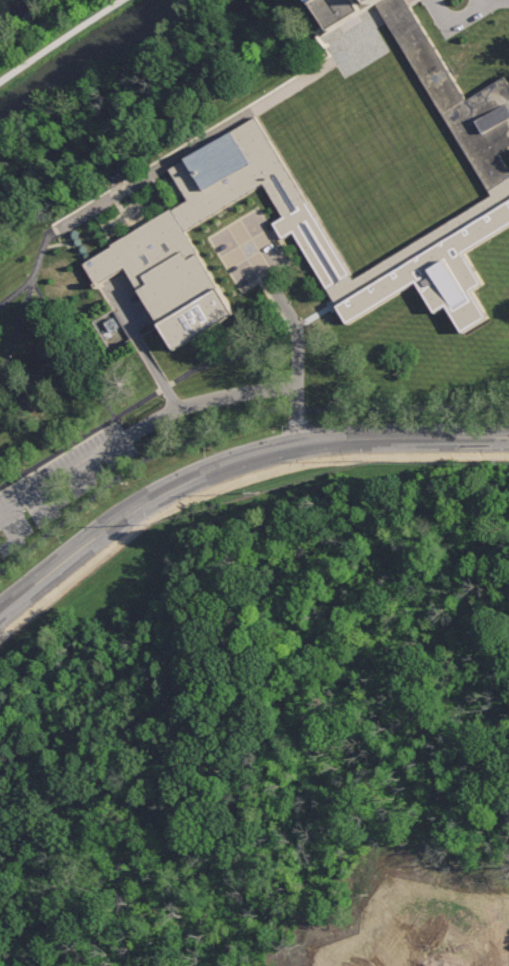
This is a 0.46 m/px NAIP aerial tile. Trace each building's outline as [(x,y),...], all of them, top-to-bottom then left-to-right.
[(167,171),(186,202),(83,265),(96,287),(127,268),(178,352),(237,316),(187,233),(265,186),(285,219),(274,225),(283,242),(294,235),(335,302),(350,328),(419,287),(438,318),(450,311),(466,337),(493,321),(476,293),(487,286),(469,256),(508,232),(508,167),(503,157),(508,153),(508,82),(507,79),(468,103),(406,0),(319,0),(336,28),(380,1),(496,193),(356,278),(258,116),(167,171)]
